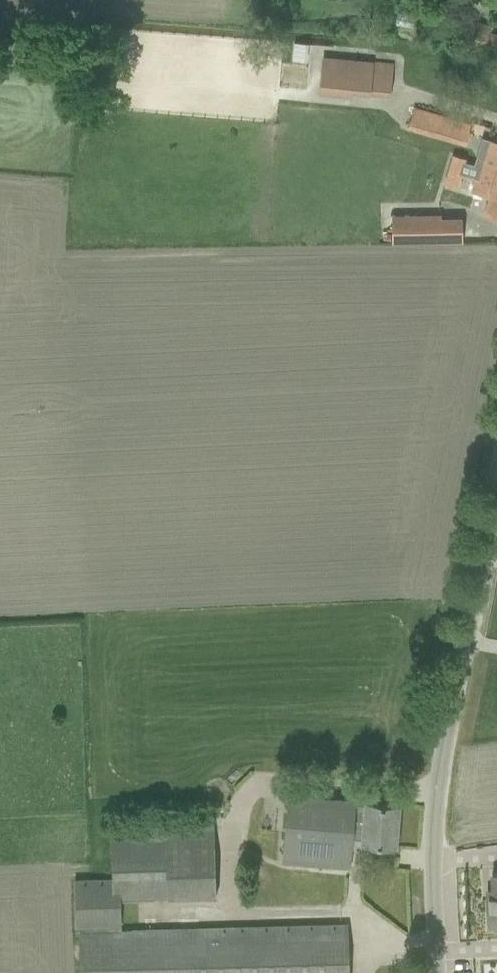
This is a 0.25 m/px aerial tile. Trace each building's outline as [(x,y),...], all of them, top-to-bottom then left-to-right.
[(434,9),(426,35),(481,50),(489,25),(434,9)] [(320,94),(352,97),(352,92),(390,96),(393,64),(324,57),(320,94)] [(408,128),(464,144),(470,124),(413,108),(408,128)] [(495,143),(485,145),(479,167),(465,163),(466,158),(454,155),(445,183),(458,187),(461,176),(475,180),(471,192),(489,197),(484,214),(496,218),(496,144),(495,143)] [(442,242),(441,215),(392,216),(392,243),(442,242)] [(395,845),(398,805),(367,803),(366,806),(354,805),(355,801),(289,795),(283,862),(349,868),(351,847),(364,848),(364,842),(395,845)] [(348,925),(346,925),(346,924),(342,924),(342,925),(121,931),(120,899),(215,897),(213,830),(111,832),(113,878),(74,879),(75,928),(76,928),(76,933),(79,932),(80,972),(349,972),(348,925)] [(492,873),(493,897),(488,898),(489,930),(496,929),(496,873),(492,873)]
